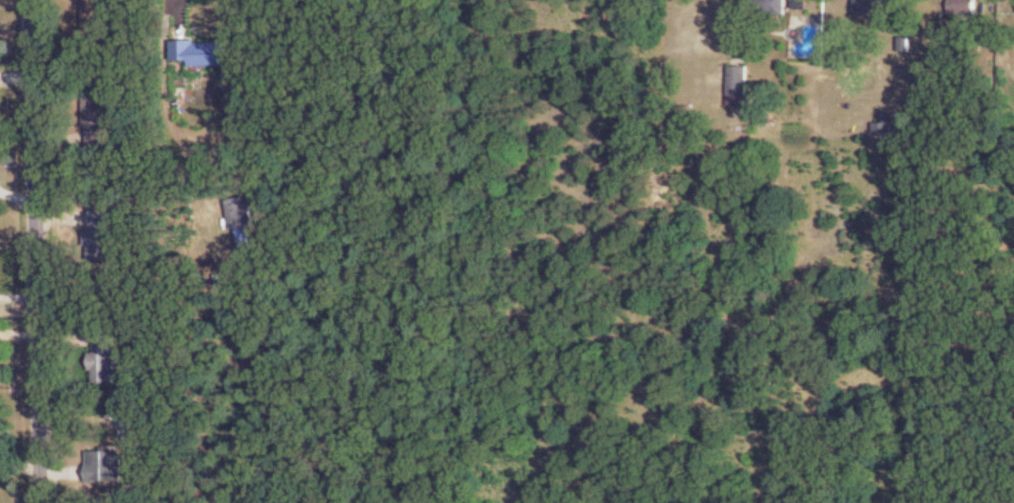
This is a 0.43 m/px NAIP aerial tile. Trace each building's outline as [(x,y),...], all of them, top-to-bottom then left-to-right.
[(108,32),(108,0),(86,0),(85,32),(108,32)] [(743,14),(787,14),(787,0),(743,0),(743,14)] [(856,15),(897,15),(897,0),(856,0),(856,15)] [(976,0),(952,0),(952,14),(976,14),(976,0)] [(173,41),(174,61),(188,61),(188,67),(228,66),(227,40),(173,41)] [(749,95),(749,66),(730,66),(730,95),(749,95)] [(107,97),(87,97),(87,147),(107,147),(107,97)] [(876,122),(878,131),(893,128),(891,120),(876,122)] [(234,229),(257,224),(251,195),(228,200),(234,229)] [(90,260),(110,260),(110,209),(90,209),(90,260)] [(116,384),(116,331),(93,331),(93,384),(116,384)] [(123,452),(88,452),(88,482),(123,482),(123,452)]
